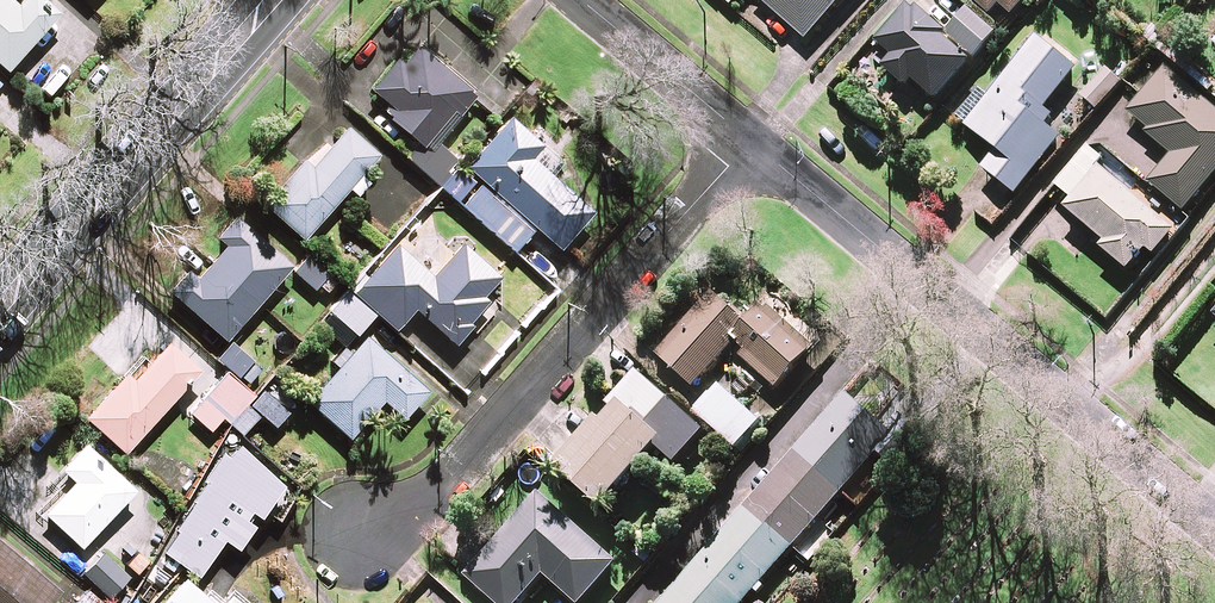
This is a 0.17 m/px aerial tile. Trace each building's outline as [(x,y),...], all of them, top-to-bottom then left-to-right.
[(13,0),(0,0),(0,63),(8,70),(57,14),(42,0),(21,0),(18,4),(13,0)] [(806,41),(843,0),(759,0),(806,41)] [(990,16),(999,6),(1012,17),(1027,0),(972,0),(990,16)] [(946,36),(912,6),(878,44),(893,58),(884,68),(906,87),(911,81),(936,103),(969,65),(942,41),(946,36)] [(996,35),(968,12),(947,37),(974,60),(996,35)] [(480,80),(416,18),(374,60),(439,122),(480,80)] [(1077,70),(1037,39),(988,101),(978,93),(956,120),(996,152),(982,170),(1016,197),(1061,140),(1045,128),(1052,119),(1044,112),(1077,70)] [(1167,68),(1125,117),(1171,156),(1147,183),(1183,213),(1214,175),(1214,109),(1167,68)] [(1122,83),(1108,70),(1082,97),(1096,111),(1122,83)] [(562,161),(510,115),(466,166),(483,181),(462,204),(514,250),(535,226),(559,247),(592,210),(550,174),(562,161)] [(375,152),(345,126),(311,165),(305,159),(265,204),(303,238),(348,187),(357,194),(369,181),(358,171),(375,152)] [(1101,170),(1066,210),(1106,245),(1102,250),(1127,272),(1146,251),(1153,256),(1173,233),(1101,170)] [(291,265),(233,216),(217,234),(227,243),(179,298),(226,339),(291,265)] [(500,276),(464,244),(434,278),(395,243),(367,276),(364,273),(320,323),(345,345),(376,311),(395,328),(414,307),(455,343),(469,326),(477,333),(503,303),(488,289),(500,276)] [(313,290),(319,284),(328,291),(337,281),(327,272),(310,257),(295,274),(313,290)] [(746,349),(741,355),(778,387),(813,346),(782,319),(792,307),(769,287),(742,319),(710,292),(656,355),(696,390),(730,349),(737,342),(746,349)] [(250,343),(237,333),(217,357),(247,383),(260,368),(242,353),(250,343)] [(427,389),(366,335),(309,400),(349,436),(382,398),(403,416),(427,389)] [(199,369),(166,339),(132,376),(126,371),(86,416),(125,451),(199,369)] [(232,423),(257,395),(228,369),(190,411),(210,429),(223,415),(232,423)] [(704,432),(638,373),(611,404),(615,407),(560,469),(605,508),(659,448),(676,463),(704,432)] [(720,386),(697,412),(737,447),(760,421),(720,386)] [(764,581),(899,427),(853,387),(662,602),(744,602),(755,591),(759,594),(767,584),(764,581)] [(257,395),(232,423),(243,432),(260,412),(274,425),(287,410),(263,388),(257,395)] [(45,512),(72,537),(57,553),(72,567),(87,550),(81,546),(134,488),(85,442),(62,467),(75,480),(45,512)] [(231,455),(223,450),(163,551),(166,553),(159,565),(170,572),(177,560),(200,573),(222,536),(237,546),(252,522),(247,519),(252,510),(261,516),(281,482),(239,442),(231,455)] [(540,495),(468,577),(497,602),(520,602),(545,574),(578,602),(583,602),(618,563),(540,495)] [(0,539),(0,602),(47,602),(59,588),(0,539)] [(129,575),(101,550),(83,571),(110,596),(129,575)] [(230,586),(233,582),(222,573),(211,587),(207,584),(202,590),(182,573),(157,602),(251,602),(230,586)] [(88,590),(76,602),(104,602),(88,590)]
